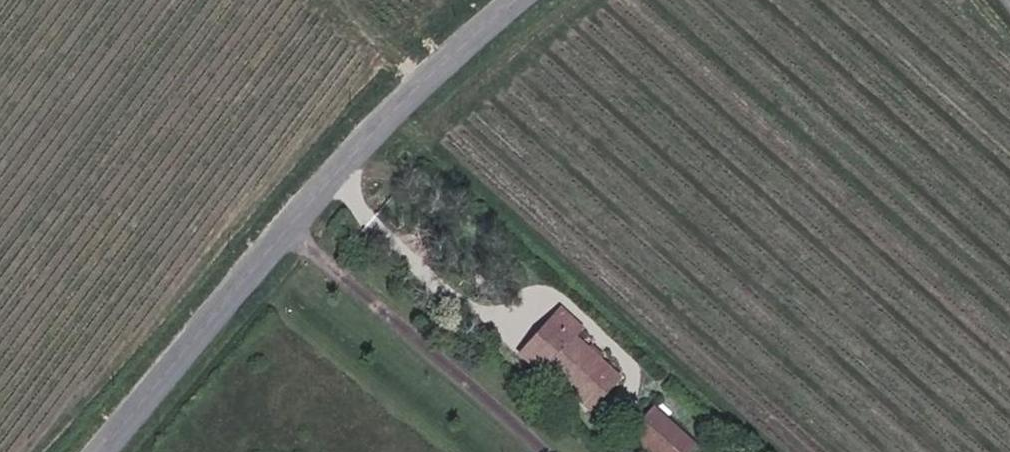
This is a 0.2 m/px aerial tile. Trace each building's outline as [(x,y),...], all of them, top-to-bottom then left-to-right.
[(560,313),(554,319),(570,333),(576,326),(560,313)] [(602,390),(616,374),(570,333),(554,319),(545,328),(551,333),(545,341),(602,390)] [(551,333),(545,328),(539,335),(545,341),(551,333)] [(528,358),(545,341),(539,335),(522,353),(528,358)] [(586,407),(602,390),(545,341),(528,358),(586,407)] [(639,422),(673,451),(674,451),(687,437),(653,407),(639,422)] [(639,422),(628,435),(646,451),(673,451),(639,422)]
